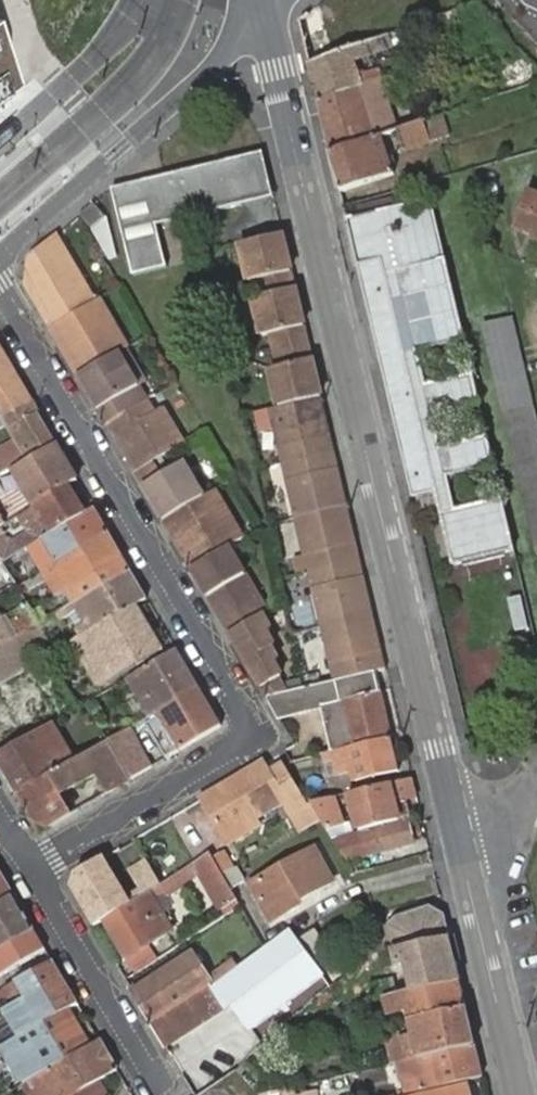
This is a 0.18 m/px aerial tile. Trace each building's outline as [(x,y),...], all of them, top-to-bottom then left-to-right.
[(310,64),(319,102),(370,84),(379,81),(376,74),(360,80),(354,61),(370,56),(395,47),(391,35),(389,36),(366,45),(310,64)] [(319,102),(331,154),(383,136),(399,131),(382,80),(379,81),(370,84),(319,102)] [(451,137),(445,115),(426,121),(400,131),(406,151),(451,137)] [(341,193),(344,207),(402,191),(396,174),(383,136),(331,154),(341,193)] [(275,197),(264,152),(113,188),(134,275),(167,267),(157,225),(275,197)] [(536,239),(536,196),(529,193),(516,228),(534,235),(533,237),(536,239)] [(426,196),(344,215),(408,495),(430,490),(447,565),(510,551),(498,497),(450,508),(442,475),(489,464),(482,435),(435,446),(429,420),(430,420),(414,351),(459,340),(426,196)] [(93,232),(109,260),(118,258),(108,219),(93,232)] [(26,287),(51,329),(96,301),(58,235),(30,259),(26,287)] [(296,289),(283,235),(241,245),(250,282),(259,280),(263,297),(296,289)] [(309,344),(296,289),(263,297),(254,299),(263,337),(272,335),(276,352),(309,344)] [(51,329),(79,377),(120,352),(124,350),(114,331),(119,328),(101,298),(96,301),(51,329)] [(484,326),(487,340),(515,334),(512,319),(484,326)] [(124,350),(128,347),(119,328),(114,331),(124,350)] [(491,355),(519,348),(515,334),(487,340),(491,355)] [(322,398),(309,344),(276,352),(280,368),(271,370),(280,408),(322,398)] [(120,352),(140,385),(148,380),(128,347),(124,350),(120,352)] [(12,369),(0,348),(0,376),(12,369)] [(494,369),(522,362),(519,348),(491,355),(494,369)] [(79,377),(107,425),(149,400),(140,385),(120,352),(79,377)] [(497,383),(525,377),(522,362),(494,369),(497,383)] [(11,413),(31,401),(25,391),(12,369),(0,376),(0,414),(9,409),(11,413)] [(497,383),(501,397),(529,391),(525,377),(497,383)] [(501,397),(504,412),(532,405),(529,391),(501,397)] [(270,411),(283,465),(335,452),(322,398),(280,408),(270,411)] [(107,425),(135,473),(155,461),(186,442),(173,419),(170,421),(163,409),(157,412),(150,399),(149,400),(107,425)] [(12,415),(32,403),(31,401),(11,413),(12,415)] [(46,450),(56,444),(38,413),(32,403),(12,415),(11,413),(1,419),(3,421),(6,427),(8,430),(14,441),(27,462),(46,450)] [(508,426),(536,420),(532,405),(504,412),(508,426)] [(170,421),(173,419),(166,407),(163,409),(170,421)] [(11,413),(9,409),(0,414),(0,416),(1,419),(11,413)] [(536,435),(536,426),(536,420),(508,426),(511,441),(536,435)] [(536,450),(536,435),(511,441),(515,455),(536,450)] [(27,462),(14,441),(0,450),(0,477),(13,469),(14,469),(27,462)] [(14,469),(13,469),(35,506),(36,506),(68,486),(78,481),(56,444),(46,450),(27,462),(14,469)] [(515,455),(518,469),(536,465),(536,450),(515,455)] [(283,465),(296,519),(348,507),(335,452),(283,465)] [(135,473),(164,521),(205,496),(185,462),(163,475),(155,461),(135,473)] [(518,469),(521,483),(536,480),(536,465),(518,469)] [(521,483),(525,498),(536,495),(536,480),(521,483)] [(31,535),(36,544),(85,515),(68,486),(36,506),(47,525),(33,533),(31,535)] [(164,521),(192,570),(232,545),(238,542),(227,523),(233,520),(216,490),(205,496),(164,521)] [(525,498),(528,512),(536,510),(536,495),(525,498)] [(22,515),(33,533),(47,525),(36,506),(35,506),(22,515)] [(296,519),(309,574),(361,561),(348,507),(296,519)] [(34,555),(44,573),(108,534),(94,509),(85,515),(36,544),(17,555),(14,557),(3,563),(11,577),(15,584),(18,589),(27,583),(16,565),(21,562),(34,555)] [(528,512),(531,526),(536,525),(536,510),(528,512)] [(227,523),(238,542),(244,538),(233,520),(227,523)] [(3,563),(14,557),(0,531),(0,558),(3,563)] [(59,597),(123,559),(108,534),(44,573),(59,597)] [(192,570),(230,634),(264,614),(269,612),(232,545),(192,570)] [(65,609),(131,571),(123,559),(59,597),(65,609)] [(322,628),(374,615),(361,561),(309,574),(322,628)] [(11,577),(3,563),(0,565),(0,583),(11,577)] [(32,667),(25,656),(48,643),(43,634),(61,624),(61,622),(78,612),(85,623),(77,628),(82,638),(137,605),(147,599),(131,571),(65,609),(56,614),(39,624),(14,638),(0,647),(0,686),(32,667)] [(163,651),(137,605),(82,638),(74,642),(85,663),(93,658),(108,683),(163,651)] [(258,682),(267,698),(287,694),(279,679),(284,677),(276,663),(280,660),(273,648),(276,646),(268,632),(273,630),(264,614),(230,634),(233,639),(245,660),(258,682)] [(376,672),(387,670),(374,615),(322,628),(335,682),(376,672)] [(14,638),(2,618),(0,620),(0,647),(14,638)] [(131,685),(150,718),(199,688),(177,650),(128,679),(131,685)] [(267,698),(279,719),(324,709),(330,743),(332,753),(392,738),(376,672),(335,682),(320,686),(316,687),(308,689),(287,694),(267,698)] [(121,691),(131,685),(128,679),(118,685),(121,691)] [(150,718),(145,720),(167,758),(221,726),(199,688),(150,718)] [(18,795),(31,788),(81,759),(79,756),(76,751),(71,742),(58,750),(45,728),(39,731),(0,754),(0,764),(18,795)] [(121,735),(109,742),(130,780),(143,772),(150,768),(129,730),(121,735)] [(392,738),(332,753),(325,754),(327,763),(336,761),(342,786),(400,772),(392,738)] [(31,788),(18,795),(29,813),(35,823),(50,827),(72,814),(61,794),(96,773),(107,793),(130,780),(109,742),(81,759),(31,788)] [(76,751),(79,756),(87,752),(83,746),(76,751)] [(265,762),(204,798),(226,835),(271,808),(285,800),(294,815),(310,806),(309,804),(287,764),(272,773),(265,762)] [(409,822),(407,812),(420,808),(413,778),(348,794),(354,812),(360,835),(409,822)] [(312,803),(321,821),(335,842),(349,838),(344,824),(353,821),(350,813),(354,812),(348,794),(330,799),(312,803)] [(271,808),(226,835),(230,841),(275,814),(271,808)] [(349,838),(335,842),(347,861),(415,842),(409,822),(360,835),(349,838)] [(316,849),(252,884),(272,921),(298,907),(296,902),(334,881),(316,849)] [(222,911),(238,901),(232,889),(223,875),(211,853),(150,892),(132,903),(103,923),(125,962),(174,930),(157,902),(201,873),(222,911)] [(105,858),(78,874),(73,888),(96,928),(132,903),(105,858)] [(236,868),(223,875),(232,889),(244,882),(236,868)] [(0,872),(0,904),(14,896),(0,872)] [(14,896),(0,904),(0,949),(34,929),(14,896)] [(370,985),(374,1002),(386,999),(415,992),(461,983),(445,915),(430,907),(396,918),(389,925),(399,965),(407,963),(413,986),(404,988),(401,978),(370,985)] [(34,929),(0,949),(0,975),(1,976),(46,950),(34,929)] [(291,929),(215,986),(250,1035),(327,977),(291,929)] [(78,1004),(53,962),(6,990),(31,1032),(64,1012),(78,1004)] [(134,992),(151,1021),(201,990),(213,983),(209,977),(197,984),(182,962),(134,992)] [(209,977),(213,983),(228,973),(224,968),(209,977)] [(151,1021),(170,1054),(207,1030),(203,1023),(227,1007),(215,989),(216,988),(215,986),(213,983),(201,990),(151,1021)] [(407,1008),(411,1021),(467,1008),(461,983),(415,992),(386,999),(389,1012),(407,1008)] [(467,1008),(411,1021),(419,1059),(476,1046),(467,1008)] [(31,1032),(0,1051),(0,1059),(5,1068),(13,1063),(26,1085),(29,1083),(86,1050),(64,1012),(31,1032)] [(117,1071),(100,1042),(86,1050),(29,1083),(34,1091),(33,1092),(34,1094),(76,1094),(98,1082),(117,1071)] [(403,1079),(406,1094),(484,1077),(476,1046),(419,1059),(411,1061),(415,1077),(403,1079)] [(411,1061),(399,1063),(403,1079),(415,1077),(411,1061)] [(195,1093),(219,1078),(210,1064),(186,1078),(195,1093)] [(98,1082),(76,1094),(106,1094),(98,1082)]
